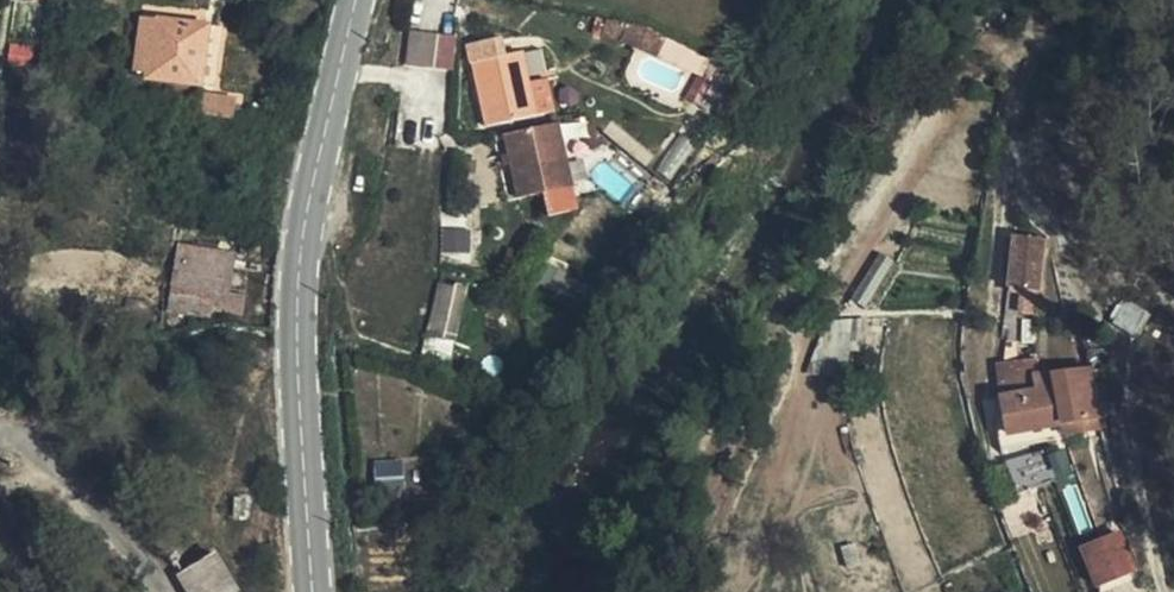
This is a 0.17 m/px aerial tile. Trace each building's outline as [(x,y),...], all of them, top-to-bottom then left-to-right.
[(155,19),(141,16),(132,62),(146,65),(145,71),(211,82),(221,27),(157,13),(155,19)] [(603,26),(605,16),(597,13),(594,23),(603,26)] [(603,26),(625,34),(632,18),(608,13),(605,16),(603,26)] [(662,46),(670,34),(632,18),(625,34),(662,46)] [(432,63),(436,27),(407,23),(402,59),(432,63)] [(482,122),(549,109),(542,77),(524,80),(519,48),(502,52),(498,33),(464,41),(468,60),(470,59),(482,122)] [(734,82),(701,72),(699,72),(687,111),(703,115),(707,105),(715,107),(726,109),(734,82)] [(189,110),(216,115),(220,101),(193,96),(189,110)] [(707,105),(703,115),(712,118),(715,107),(707,105)] [(569,188),(556,120),(498,131),(513,199),(569,188)] [(589,147),(601,143),(598,130),(590,126),(582,129),(589,147)] [(440,225),(439,255),(450,256),(453,224),(440,225)] [(453,224),(450,256),(469,256),(471,226),(453,224)] [(1050,290),(1052,236),(1024,238),(1022,289),(1050,290)] [(187,298),(206,300),(208,286),(224,288),(229,249),(178,240),(167,302),(186,307),(187,298)] [(503,261),(519,267),(525,253),(510,246),(503,261)] [(551,265),(544,279),(558,285),(566,270),(551,265)] [(558,285),(585,299),(593,285),(566,270),(558,285)] [(582,307),(585,299),(558,285),(544,279),(541,287),(582,307)] [(451,285),(438,282),(422,336),(445,343),(464,287),(452,283),(451,285)] [(208,286),(206,300),(236,304),(238,290),(224,288),(208,286)] [(1143,335),(1157,313),(1136,300),(1123,322),(1143,335)] [(1007,368),(1015,367),(1009,343),(1000,346),(1007,368)] [(1105,430),(1094,369),(1037,381),(1032,363),(1015,367),(1007,368),(998,370),(1003,402),(998,403),(1010,453),(1061,442),(1061,427),(1075,424),(1077,437),(1105,430)] [(1038,458),(1038,474),(1055,472),(1053,454),(1038,458)] [(378,489),(407,489),(406,457),(377,458),(378,489)] [(1021,461),(1022,478),(1038,474),(1038,458),(1021,461)] [(1038,474),(1022,478),(1026,496),(1041,493),(1038,474)] [(447,508),(448,494),(423,493),(421,507),(447,508)] [(1141,571),(1122,534),(1085,551),(1104,589),(1141,571)] [(174,571),(185,591),(248,591),(223,544),(174,571)]
